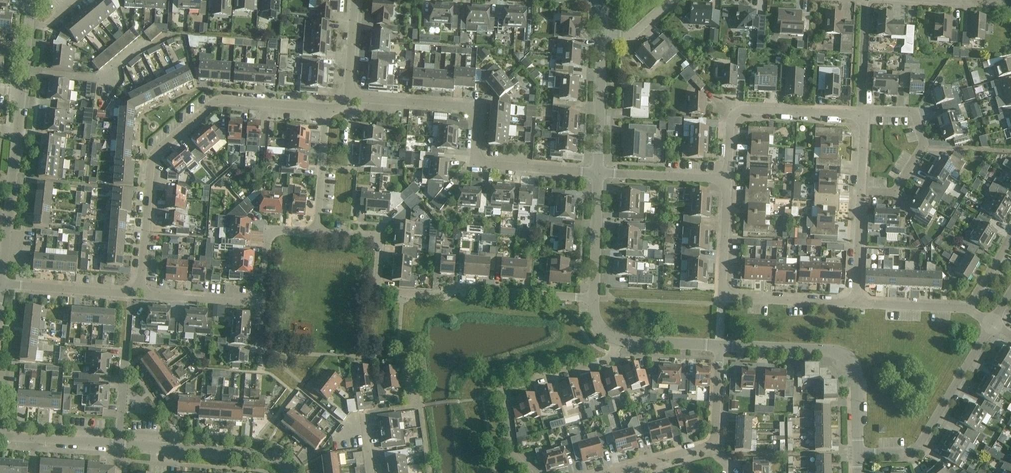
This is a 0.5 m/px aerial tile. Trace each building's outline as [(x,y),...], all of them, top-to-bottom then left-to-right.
[(116,0),(100,0),(97,3),(109,17),(117,10),(112,4),(116,0)] [(135,0),(125,0),(124,7),(135,8),(135,0)] [(146,0),(135,0),(135,8),(145,9),(146,0)] [(156,0),(146,0),(145,9),(156,9),(156,0)] [(166,0),(156,0),(156,9),(166,10),(166,0)] [(189,10),(190,0),(179,0),(179,1),(173,1),(172,14),(179,14),(179,9),(189,10)] [(206,16),(206,3),(201,2),(201,0),(190,0),(189,10),(200,10),(199,15),(206,16)] [(209,8),(213,9),(213,10),(212,15),(231,17),(231,11),(231,9),(232,0),(209,0),(209,8)] [(254,4),(254,0),(236,0),(235,11),(253,12),(254,4)] [(280,12),(281,2),(275,1),(275,0),(263,0),(262,13),(269,13),(269,20),(280,21),(280,12)] [(317,6),(317,11),(319,11),(318,20),(331,21),(332,15),(331,15),(331,12),(337,12),(338,0),(318,0),(317,6)] [(392,17),(393,12),(393,2),(373,1),(372,15),(378,15),(378,18),(377,18),(376,25),(390,26),(390,17),(392,17)] [(109,17),(97,3),(93,6),(91,4),(87,7),(101,24),(109,17)] [(8,5),(0,4),(0,23),(12,24),(13,14),(7,14),(8,5)] [(425,15),(424,28),(430,28),(431,23),(441,24),(442,4),(431,4),(430,15),(425,15)] [(451,30),(457,30),(458,17),(452,17),(453,5),(442,4),(441,24),(451,25),(451,30)] [(690,24),(699,24),(710,25),(710,28),(719,29),(720,12),(712,11),(712,6),(705,6),(703,7),(700,7),(700,5),(691,5),(690,12),(690,13),(690,14),(685,18),(679,18),(684,19),(685,19),(686,19),(690,23),(690,24)] [(461,17),(461,27),(460,30),(466,30),(466,32),(477,33),(477,26),(479,6),(468,6),(467,17),(461,17)] [(479,6),(477,26),(488,27),(487,32),(494,32),(494,19),(489,19),(489,7),(479,6)] [(101,24),(87,7),(83,11),(85,13),(81,16),(93,30),(101,24)] [(498,19),(498,32),(504,33),(504,28),(514,28),(516,9),(505,8),(504,20),(498,19)] [(765,33),(765,29),(765,17),(758,17),(758,19),(755,19),(756,12),(749,12),(749,8),(738,8),(738,17),(736,17),(736,18),(737,18),(736,30),(749,30),(749,29),(757,30),(757,33),(765,33)] [(516,9),(514,28),(525,29),(525,34),(531,34),(531,21),(526,21),(526,9),(516,9)] [(803,33),(808,33),(809,14),(802,14),(802,11),(778,10),(777,24),(780,24),(780,35),(803,36),(803,33)] [(554,38),(572,39),(575,39),(576,29),(579,29),(580,15),(561,13),(561,23),(555,22),(554,38)] [(852,55),(852,44),(853,22),(842,21),(843,14),(834,13),(833,15),(829,14),(829,13),(826,13),(825,34),(841,35),(840,54),(852,55)] [(877,36),(887,36),(891,37),(891,36),(902,37),(903,23),(892,22),(892,14),(878,14),(877,36)] [(974,16),(971,16),(970,34),(963,33),(962,45),(969,46),(970,40),(984,41),(985,32),(987,33),(988,25),(985,25),(986,16),(976,16),(976,15),(974,15),(974,16)] [(93,30),(81,16),(77,19),(76,17),(72,21),(73,23),(85,37),(93,30)] [(935,17),(934,39),(950,40),(950,43),(957,43),(958,31),(951,31),(952,18),(943,18),(943,19),(938,19),(938,17),(935,17)] [(306,22),(304,38),(330,41),(331,30),(320,29),(320,23),(310,22),(306,22)] [(12,24),(0,23),(0,42),(1,42),(4,43),(5,34),(11,35),(12,24)] [(85,37),(73,23),(70,26),(68,24),(59,31),(60,33),(58,38),(67,42),(73,37),(78,43),(85,37)] [(148,38),(158,29),(154,24),(144,33),(148,38)] [(200,25),(200,34),(207,35),(208,25),(200,25)] [(907,27),(906,37),(914,38),(915,27),(907,27)] [(140,36),(133,28),(128,32),(135,41),(140,36)] [(151,42),(162,33),(158,29),(148,38),(151,42)] [(297,31),(290,30),(289,45),(297,46),(297,31)] [(391,32),(385,32),(371,31),(370,42),(390,43),(391,32)] [(135,41),(128,32),(123,37),(130,45),(135,41)] [(636,54),(650,70),(662,59),(666,64),(679,53),(663,36),(651,47),(648,43),(636,54)] [(130,45),(123,37),(117,41),(124,49),(130,45)] [(73,61),(74,50),(66,49),(67,42),(58,38),(56,42),(54,42),(52,53),(55,54),(54,59),(73,61)] [(304,38),(303,55),(307,55),(317,56),(326,57),(326,51),(330,51),(330,41),(304,38)] [(572,39),(554,38),(551,38),(551,41),(558,42),(557,49),(563,49),(562,55),(580,57),(581,46),(571,45),(572,39)] [(176,40),(177,47),(184,46),(183,39),(176,40)] [(124,49),(117,41),(112,45),(119,54),(124,49)] [(269,41),(269,43),(268,43),(267,49),(268,49),(268,50),(278,51),(278,44),(277,44),(278,41),(269,41)] [(396,54),(391,54),(389,53),(390,43),(370,42),(369,52),(381,53),(381,59),(395,60),(396,54)] [(489,42),(484,47),(490,53),(495,48),(489,42)] [(114,58),(119,54),(112,45),(107,50),(114,58)] [(158,52),(156,47),(153,49),(147,52),(149,56),(158,52)] [(745,66),(746,50),(738,49),(737,65),(745,66)] [(109,63),(114,58),(107,50),(102,54),(109,63)] [(104,67),(109,63),(102,54),(97,58),(104,67)] [(209,81),(211,62),(211,56),(200,55),(199,80),(209,81)] [(556,62),(555,72),(569,73),(570,67),(579,68),(580,57),(562,55),(562,62),(556,62)] [(998,78),(1010,74),(1010,61),(1003,63),(1002,57),(992,60),(987,62),(989,68),(994,66),(998,78)] [(104,67),(97,58),(92,63),(99,71),(104,67)] [(72,71),(73,61),(54,59),(54,64),(51,63),(51,69),(72,71)] [(317,60),(307,59),(303,59),(301,75),(328,78),(328,67),(317,66),(317,60)] [(368,74),(387,76),(388,66),(395,66),(395,60),(381,59),(380,65),(368,64),(368,74)] [(137,64),(134,60),(128,65),(132,68),(137,64)] [(550,61),(539,64),(541,69),(552,67),(550,61)] [(219,82),(221,63),(211,62),(209,81),(219,82)] [(275,86),(277,68),(275,67),(275,62),(267,62),(266,67),(265,85),(275,86)] [(230,83),(231,64),(221,63),(219,82),(230,83)] [(141,66),(143,73),(151,71),(149,64),(141,66)] [(235,64),(234,83),(244,84),(246,65),(235,64)] [(246,65),(244,84),(254,85),(256,66),(246,65)] [(496,65),(487,72),(481,71),(480,82),(486,83),(493,91),(507,79),(496,65)] [(871,66),(867,65),(866,85),(867,85),(867,82),(873,82),(872,93),(877,93),(877,94),(879,94),(879,92),(884,93),(885,93),(885,78),(886,78),(886,76),(879,76),(879,69),(871,69),(871,66)] [(256,66),(254,85),(265,85),(266,67),(256,66)] [(690,79),(696,75),(689,67),(684,72),(690,79)] [(736,87),(737,77),(737,67),(722,67),(722,68),(718,68),(716,69),(716,76),(718,78),(722,78),(721,87),(736,87)] [(775,92),(776,82),(777,68),(764,67),(763,71),(757,70),(757,78),(750,78),(750,87),(758,87),(758,91),(765,92),(765,90),(769,90),(769,92),(775,92)] [(802,97),(802,87),(803,71),(787,70),(787,67),(781,67),(780,79),(786,79),(786,97),(802,97)] [(194,82),(189,73),(187,68),(177,72),(184,86),(194,82)] [(453,88),(454,88),(464,88),(465,70),(454,69),(454,73),(455,73),(453,88)] [(838,99),(839,78),(839,71),(838,69),(819,69),(818,86),(825,86),(825,98),(838,99)] [(412,88),(423,89),(424,71),(413,70),(412,88)] [(475,70),(465,70),(464,88),(474,89),(475,70)] [(904,70),(904,73),(903,89),(904,89),(904,83),(910,83),(909,94),(916,94),(916,93),(923,93),(924,77),(916,76),(916,70),(904,70)] [(424,71),(423,89),(433,90),(434,71),(424,71)] [(434,71),(433,90),(443,91),(444,72),(434,71)] [(184,86),(177,72),(167,77),(174,91),(184,86)] [(444,72),(443,91),(453,92),(454,88),(453,88),(455,73),(454,73),(444,72)] [(569,73),(555,72),(549,72),(549,78),(556,79),(556,80),(550,79),(549,87),(555,88),(555,89),(560,89),(578,91),(578,80),(569,79),(569,73)] [(892,78),(886,78),(885,78),(885,93),(884,93),(884,96),(897,96),(897,85),(903,86),(903,89),(904,73),(892,72),(892,78)] [(367,85),(379,86),(378,92),(398,93),(398,87),(393,87),(394,77),(387,76),(368,74),(367,85)] [(327,88),(328,78),(301,75),(300,92),(304,93),(315,93),(315,88),(327,88)] [(500,99),(499,105),(510,106),(511,100),(506,94),(519,83),(512,75),(507,79),(493,91),(500,99)] [(701,91),(706,86),(696,75),(691,80),(701,91)] [(174,91),(167,77),(158,82),(164,96),(174,91)] [(994,82),(990,83),(992,89),(1000,87),(1003,97),(1010,94),(1010,83),(1008,84),(1006,78),(994,82)] [(49,89),(68,91),(69,81),(50,79),(49,89)] [(164,96),(158,82),(148,87),(155,101),(164,96)] [(87,83),(87,85),(86,97),(95,98),(97,84),(87,83)] [(625,89),(624,109),(632,110),(631,118),(649,118),(649,108),(648,108),(649,98),(649,99),(650,91),(669,92),(669,85),(650,85),(644,84),(641,84),(631,84),(631,90),(625,89)] [(155,101),(148,87),(138,92),(145,106),(155,101)] [(942,110),(958,106),(961,105),(957,94),(952,95),(949,87),(933,92),(935,99),(934,99),(936,106),(946,103),(948,108),(942,110)] [(57,106),(70,107),(70,101),(67,101),(68,91),(49,89),(47,99),(58,101),(57,106)] [(577,102),(578,91),(560,89),(560,96),(554,96),(553,106),(558,106),(567,107),(567,101),(577,102)] [(145,106),(138,92),(128,96),(131,101),(126,104),(135,110),(145,106)] [(973,93),(963,95),(965,102),(975,99),(973,93)] [(1003,97),(1006,107),(1002,108),(1003,114),(1010,111),(1010,94),(1003,97)] [(706,96),(696,96),(690,96),(689,114),(705,115),(706,96)] [(134,121),(135,110),(126,104),(125,110),(120,109),(119,120),(134,121)] [(491,104),(491,115),(510,116),(510,106),(499,105),(491,104)] [(45,121),(65,123),(66,113),(69,114),(70,107),(57,106),(57,112),(46,111),(45,121)] [(455,114),(455,106),(442,106),(442,114),(455,114)] [(567,107),(553,106),(548,106),(548,110),(552,111),(552,112),(559,113),(558,123),(578,124),(579,114),(568,113),(568,107),(567,107)] [(940,130),(943,130),(943,129),(957,125),(959,124),(963,123),(958,106),(942,110),(945,110),(947,115),(936,118),(940,130)] [(535,118),(536,108),(527,107),(526,118),(527,118),(532,118),(535,118)] [(84,109),(83,118),(93,119),(94,110),(84,109)] [(979,110),(972,112),(974,119),(981,117),(979,110)] [(490,125),(509,126),(510,116),(491,115),(490,125)] [(215,116),(210,120),(215,126),(219,121),(215,116)] [(321,117),(319,131),(327,132),(329,118),(321,117)] [(133,132),(134,121),(119,120),(118,131),(133,132)] [(228,145),(240,146),(246,147),(247,141),(247,134),(241,134),(242,121),(230,120),(228,145)] [(689,140),(708,140),(708,128),(698,127),(698,121),(684,120),(683,132),(689,133),(689,140)] [(54,138),(66,139),(67,133),(64,133),(65,123),(45,121),(44,131),(54,132),(54,138)] [(247,134),(247,141),(259,142),(258,148),(265,148),(266,135),(260,135),(261,122),(248,121),(247,134)] [(432,137),(437,138),(457,139),(458,128),(446,127),(447,122),(434,121),(432,137)] [(373,142),(382,142),(383,131),(392,131),(392,125),(377,123),(376,129),(363,128),(362,141),(373,142)] [(577,135),(578,124),(558,123),(557,134),(551,133),(551,139),(556,139),(566,140),(566,134),(577,135)] [(751,146),(769,146),(769,136),(773,136),(773,123),(769,123),(769,129),(748,128),(748,139),(751,139),(751,146)] [(290,131),(290,140),(309,142),(310,131),(300,131),(300,125),(288,124),(287,130),(290,131)] [(970,141),(967,131),(966,129),(961,131),(959,124),(957,125),(943,129),(943,130),(944,134),(943,135),(943,137),(944,137),(945,141),(956,138),(957,144),(954,145),(970,141)] [(509,126),(490,125),(489,135),(508,137),(509,126)] [(815,125),(815,138),(821,139),(820,149),(838,150),(838,143),(842,143),(842,130),(823,129),(824,125),(815,125)] [(623,133),(623,143),(625,143),(624,158),(644,159),(644,158),(652,159),(653,149),(644,148),(645,135),(654,135),(656,136),(656,127),(641,126),(641,134),(628,134),(623,133)] [(199,134),(212,148),(216,153),(227,144),(225,142),(226,130),(220,130),(214,135),(207,127),(199,134)] [(133,143),(133,132),(118,131),(117,141),(133,143)] [(194,152),(202,161),(206,157),(204,154),(212,148),(199,134),(191,141),(198,148),(194,152)] [(488,146),(507,147),(508,137),(489,135),(488,146)] [(42,147),(61,149),(65,150),(66,139),(54,138),(43,137),(42,147)] [(390,138),(389,160),(397,160),(398,138),(390,138)] [(431,154),(438,154),(444,155),(445,149),(456,150),(457,139),(437,138),(437,148),(432,148),(431,154)] [(577,141),(566,140),(556,139),(556,151),(550,151),(550,157),(563,158),(563,152),(576,153),(577,141)] [(285,156),(289,156),(298,157),(298,151),(309,152),(309,142),(290,140),(289,150),(286,150),(285,156)] [(707,153),(708,140),(689,140),(689,147),(682,146),(682,158),(699,159),(699,158),(697,158),(697,153),(707,153)] [(132,153),(133,143),(117,141),(116,152),(132,153)] [(382,142),(373,142),(373,147),(362,146),(361,157),(387,159),(389,158),(389,150),(389,149),(385,149),(386,143),(382,142)] [(768,157),(769,146),(751,146),(751,152),(747,152),(746,163),(771,164),(772,157),(768,157)] [(61,149),(42,147),(41,157),(60,159),(60,160),(64,160),(65,150),(61,149)] [(175,154),(187,169),(195,162),(197,165),(202,161),(194,152),(189,155),(183,148),(175,154)] [(816,166),(841,167),(841,157),(837,157),(838,150),(820,149),(820,159),(816,159),(816,166)] [(131,164),(132,153),(116,152),(115,163),(131,164)] [(424,162),(423,170),(448,172),(449,161),(438,160),(438,154),(431,154),(421,153),(420,161),(421,162),(424,162)] [(175,154),(167,161),(174,169),(168,174),(167,180),(179,181),(179,176),(187,169),(175,154)] [(233,155),(228,159),(232,165),(238,160),(233,155)] [(308,158),(298,157),(289,156),(288,168),(282,168),(281,174),(294,175),(294,169),(307,170),(308,158)] [(948,176),(949,177),(956,181),(959,176),(959,174),(965,164),(951,156),(953,158),(951,163),(941,157),(939,161),(938,161),(937,163),(939,164),(936,168),(948,176)] [(40,167),(64,170),(65,160),(64,160),(60,160),(60,159),(41,157),(40,167)] [(371,174),(383,175),(384,169),(386,169),(387,159),(361,157),(360,167),(371,168),(371,174)] [(75,171),(80,172),(84,172),(85,162),(76,161),(75,171)] [(1010,164),(1005,161),(1002,165),(1010,170),(1008,175),(1010,177),(1010,162),(1010,164)] [(133,187),(135,168),(135,164),(131,164),(115,163),(114,185),(133,187)] [(771,164),(746,163),(746,173),(750,173),(749,180),(767,181),(771,181),(772,177),(771,177),(771,164)] [(819,184),(836,185),(836,178),(840,178),(841,167),(816,166),(815,173),(819,173),(819,184)] [(930,186),(944,195),(950,185),(946,182),(949,177),(948,176),(936,168),(933,166),(927,177),(936,183),(933,188),(931,186),(930,186)] [(62,181),(64,170),(40,167),(39,178),(62,181)] [(428,194),(434,200),(431,203),(436,207),(444,197),(439,193),(443,189),(444,182),(448,182),(448,172),(423,170),(422,181),(429,181),(428,194)] [(1008,175),(1003,172),(997,181),(995,180),(992,185),(1007,194),(1010,189),(1010,190),(1010,177),(1008,175)] [(219,181),(216,184),(219,187),(222,188),(226,184),(222,179),(219,181)] [(766,191),(767,181),(749,180),(749,187),(745,187),(745,198),(770,199),(770,192),(766,191)] [(37,194),(52,196),(53,185),(38,183),(37,194)] [(166,199),(186,201),(187,191),(190,191),(191,185),(178,184),(177,190),(167,189),(166,199)] [(502,211),(502,205),(504,185),(493,184),(492,196),(486,195),(486,201),(485,214),(485,217),(491,217),(491,213),(493,212),(493,210),(502,211)] [(836,185),(819,184),(815,184),(814,201),(839,202),(839,191),(836,191),(836,185)] [(504,185),(502,205),(512,205),(512,210),(518,211),(519,206),(519,198),(514,197),(514,186),(504,185)] [(1008,214),(1010,209),(1010,202),(1004,198),(1007,194),(992,185),(989,190),(991,196),(994,198),(991,203),(1008,214)] [(288,189),(288,202),(293,202),(292,215),(305,216),(306,196),(300,196),(301,189),(295,188),(295,187),(289,186),(288,189)] [(530,213),(537,213),(538,201),(532,200),(533,187),(520,186),(519,198),(519,206),(531,207),(530,213)] [(914,198),(917,200),(930,208),(930,207),(933,202),(938,205),(944,195),(930,186),(930,187),(933,188),(930,193),(920,188),(914,198)] [(620,203),(644,204),(644,194),(647,194),(647,187),(629,187),(632,187),(632,192),(620,192),(620,203)] [(458,207),(469,208),(470,188),(459,188),(458,207)] [(470,188),(469,208),(479,209),(479,214),(485,214),(486,201),(480,201),(481,189),(470,188)] [(288,202),(288,189),(283,189),(282,190),(273,189),(272,193),(271,213),(281,214),(282,201),(288,202)] [(366,212),(377,213),(379,195),(367,194),(367,189),(362,189),(360,204),(361,204),(361,202),(366,202),(366,212)] [(685,189),(684,195),(691,196),(691,206),(710,207),(711,196),(699,196),(699,190),(685,189)] [(131,214),(132,200),(133,192),(113,190),(112,212),(127,214),(131,214)] [(556,197),(555,207),(575,209),(576,198),(564,197),(565,191),(552,191),(551,197),(556,197)] [(243,203),(251,212),(256,208),(260,208),(260,212),(271,213),(272,193),(261,192),(261,195),(252,204),(247,199),(243,203)] [(51,207),(52,196),(37,194),(36,205),(51,207)] [(379,195),(377,213),(389,214),(390,208),(393,208),(395,210),(404,202),(401,198),(401,195),(390,194),(390,196),(379,195)] [(407,207),(417,198),(413,194),(404,202),(407,207)] [(444,197),(436,207),(440,211),(448,200),(444,197)] [(420,212),(416,207),(421,203),(417,198),(407,207),(415,216),(420,212)] [(748,215),(765,216),(770,216),(770,208),(765,208),(766,206),(769,206),(770,199),(745,198),(744,208),(748,208),(748,215)] [(170,216),(188,217),(189,211),(185,211),(186,201),(166,199),(165,210),(171,210),(170,216)] [(800,200),(800,210),(812,210),(812,200),(800,200)] [(914,219),(913,219),(927,228),(933,217),(929,214),(932,209),(930,207),(930,208),(917,200),(914,204),(913,204),(912,205),(912,206),(910,210),(919,215),(916,220),(914,219)] [(817,218),(834,219),(835,212),(838,213),(839,202),(814,201),(814,208),(817,208),(817,218)] [(228,217),(226,229),(250,231),(251,221),(246,220),(247,216),(251,212),(243,203),(228,217)] [(619,214),(631,214),(630,220),(645,221),(646,214),(643,214),(644,204),(620,203),(619,214)] [(1008,214),(991,203),(986,212),(982,210),(979,215),(990,222),(993,217),(1003,223),(1008,214)] [(35,216),(50,218),(51,207),(36,205),(35,216)] [(82,213),(87,213),(87,210),(90,211),(90,206),(83,205),(82,213)] [(710,207),(691,206),(690,216),(683,216),(683,222),(698,223),(698,217),(710,218),(710,207)] [(549,224),(551,224),(562,225),(563,219),(574,220),(575,209),(555,207),(555,218),(550,217),(549,224)] [(867,231),(877,232),(879,232),(880,227),(886,227),(887,211),(887,208),(875,207),(874,218),(869,218),(869,215),(868,215),(867,231)] [(885,234),(904,235),(905,219),(904,219),(904,222),(899,222),(899,211),(894,210),(895,210),(892,210),(892,212),(887,211),(886,227),(885,234)] [(126,224),(127,217),(127,214),(112,212),(111,223),(126,224)] [(189,236),(190,229),(190,217),(188,217),(170,216),(165,215),(164,228),(177,229),(176,235),(189,236)] [(743,233),(768,234),(768,226),(765,226),(765,216),(748,215),(747,222),(744,222),(743,233)] [(974,231),(991,242),(997,232),(987,226),(990,222),(979,215),(976,220),(974,219),(969,228),(974,231)] [(33,227),(49,229),(50,218),(35,216),(33,227)] [(808,229),(810,229),(810,236),(814,236),(814,241),(837,242),(838,226),(834,226),(834,219),(817,218),(807,218),(806,227),(808,229)] [(698,229),(698,223),(683,222),(682,239),(689,239),(709,240),(709,229),(698,229)] [(125,235),(126,225),(126,224),(111,223),(110,234),(125,235)] [(397,223),(396,235),(414,236),(415,225),(397,223)] [(558,252),(562,253),(572,253),(573,232),(563,231),(564,225),(562,225),(551,224),(550,237),(559,237),(558,252)] [(618,240),(638,241),(638,231),(645,231),(645,225),(630,224),(630,230),(618,229),(618,240)] [(250,231),(226,229),(225,239),(222,239),(222,245),(244,247),(245,247),(246,241),(249,242),(250,231)] [(48,231),(47,236),(48,236),(48,241),(54,242),(54,237),(58,238),(59,233),(48,231)] [(965,238),(962,243),(969,248),(967,251),(974,256),(979,247),(986,251),(991,242),(974,231),(971,237),(970,236),(966,236),(965,238)] [(124,246),(125,235),(110,234),(109,245),(124,246)] [(405,247),(404,253),(417,254),(418,248),(413,248),(414,236),(396,235),(395,247),(405,247)] [(107,245),(95,245),(95,237),(90,236),(89,250),(107,251),(107,245)] [(453,275),(454,265),(455,259),(449,258),(450,248),(443,248),(443,240),(437,239),(435,259),(442,260),(440,274),(453,275)] [(681,255),(696,256),(696,250),(708,251),(709,240),(689,239),(688,247),(682,247),(681,255)] [(644,251),(642,251),(643,241),(638,241),(618,240),(617,251),(626,251),(626,257),(643,258),(644,251)] [(645,252),(658,252),(658,242),(645,241),(645,252)] [(124,257),(124,251),(124,246),(109,245),(108,255),(124,257)] [(166,280),(176,281),(178,261),(168,261),(169,246),(163,245),(161,269),(167,270),(166,280)] [(233,262),(253,264),(254,253),(244,252),(244,247),(222,245),(221,250),(225,251),(225,252),(234,252),(233,262)] [(478,258),(476,277),(488,278),(489,268),(495,269),(496,255),(497,248),(490,248),(490,254),(478,253),(478,258)] [(464,276),(476,277),(478,258),(466,258),(467,253),(460,252),(458,269),(459,269),(459,266),(465,266),(464,276)] [(394,258),(393,270),(412,271),(412,260),(417,260),(417,259),(421,259),(422,254),(417,254),(404,253),(404,259),(394,258)] [(979,262),(966,254),(962,260),(953,255),(951,259),(973,272),(979,262)] [(123,267),(123,259),(124,257),(108,255),(107,266),(123,267)] [(501,279),(513,280),(514,261),(503,261),(504,255),(496,255),(495,269),(502,269),(501,279)] [(696,262),(696,256),(681,255),(681,261),(688,262),(687,272),(707,273),(708,262),(696,262)] [(33,271),(44,272),(45,256),(35,256),(33,271)] [(44,272),(55,272),(56,257),(45,256),(44,272)] [(665,256),(665,264),(673,265),(673,256),(665,256)] [(56,257),(55,272),(66,273),(67,258),(56,257)] [(212,261),(213,258),(200,257),(200,263),(194,263),(193,272),(192,282),(205,283),(206,270),(212,271),(212,267),(212,261)] [(514,261),(513,280),(525,281),(526,271),(532,271),(532,274),(533,258),(527,257),(526,262),(514,261)] [(66,273),(77,274),(78,259),(67,258),(66,273)] [(809,284),(810,264),(810,258),(800,258),(799,283),(809,284)] [(819,284),(820,264),(821,259),(810,258),(810,264),(809,284),(819,284)] [(188,271),(193,272),(194,263),(194,259),(188,259),(188,262),(178,261),(176,281),(187,282),(188,271)] [(958,267),(954,273),(967,281),(973,272),(951,259),(949,262),(958,267)] [(550,273),(550,280),(549,283),(557,283),(569,284),(570,274),(570,269),(568,269),(569,261),(547,260),(546,273),(550,273)] [(829,285),(831,260),(826,260),(826,265),(820,264),(819,284),(829,285)] [(841,265),(835,265),(835,260),(831,260),(829,285),(840,285),(841,265)] [(744,280),(754,281),(755,261),(745,261),(744,280)] [(755,261),(754,281),(765,281),(766,262),(755,261)] [(876,287),(876,271),(870,271),(870,261),(866,261),(865,286),(876,287)] [(253,274),(253,264),(233,262),(232,272),(230,272),(229,280),(242,281),(242,273),(253,274)] [(765,281),(774,282),(775,282),(776,265),(776,262),(766,262),(765,281)] [(887,287),(888,262),(884,262),(883,272),(876,271),(876,287),(887,287)] [(897,288),(898,272),(892,272),(892,262),(888,262),(887,287),(897,288)] [(652,285),(652,277),(643,276),(643,272),(636,271),(636,264),(617,263),(616,275),(629,276),(629,284),(652,285)] [(898,272),(897,288),(908,288),(909,263),(905,263),(905,273),(898,272)] [(908,288),(919,289),(920,273),(913,273),(914,263),(909,263),(908,288)] [(920,273),(919,289),(930,289),(931,264),(927,263),(926,273),(920,273)] [(931,264),(930,289),(941,290),(942,274),(935,274),(935,264),(931,264)] [(774,285),(785,285),(786,266),(776,265),(775,282),(774,282),(774,285)] [(795,286),(796,266),(786,266),(785,285),(795,286)] [(414,289),(415,283),(415,279),(411,275),(412,271),(393,270),(392,281),(402,282),(402,287),(399,287),(399,288),(414,289)] [(706,284),(707,273),(687,272),(687,282),(680,282),(680,288),(697,289),(694,289),(695,283),(706,284)] [(25,318),(40,319),(40,318),(41,308),(26,306),(25,318)] [(142,330),(148,330),(158,335),(158,326),(160,306),(149,306),(148,317),(142,317),(142,330)] [(160,306),(158,326),(168,327),(168,332),(174,333),(175,319),(170,319),(171,307),(160,306)] [(72,309),(71,324),(82,325),(83,310),(72,309)] [(180,320),(179,333),(195,334),(197,309),(186,309),(185,320),(180,320)] [(197,309),(195,334),(205,335),(211,335),(212,322),(207,322),(208,310),(197,309)] [(83,310),(82,325),(93,326),(94,310),(83,310)] [(93,326),(103,327),(105,311),(94,310),(93,326)] [(105,311),(103,327),(115,328),(116,312),(105,311)] [(231,329),(251,330),(253,314),(228,312),(228,318),(232,318),(231,329)] [(24,328),(39,330),(40,319),(25,318),(24,328)] [(38,341),(39,330),(24,328),(23,339),(38,341)] [(251,341),(251,330),(231,329),(231,339),(226,338),(225,345),(228,345),(238,345),(239,340),(251,341)] [(22,350),(37,351),(38,341),(23,339),(22,350)] [(228,345),(225,345),(218,344),(218,349),(220,351),(225,352),(227,350),(227,351),(230,351),(229,363),(233,364),(232,369),(243,370),(243,364),(249,365),(250,352),(240,352),(240,346),(238,345),(228,345)] [(1010,344),(1007,349),(1004,347),(999,356),(1010,364),(1010,345),(1010,344)] [(85,364),(91,365),(111,366),(112,356),(101,355),(101,349),(91,349),(89,349),(88,355),(86,355),(85,364)] [(35,362),(37,351),(22,350),(20,361),(35,362)] [(162,355),(165,358),(171,354),(169,350),(162,355)] [(141,362),(147,371),(162,361),(155,352),(151,355),(148,352),(144,355),(147,358),(141,362)] [(1010,375),(1010,364),(999,356),(993,366),(995,367),(993,372),(1010,383),(1010,376),(1010,375)] [(193,357),(183,361),(187,370),(197,366),(193,357)] [(739,371),(740,361),(731,360),(731,370),(739,371)] [(162,361),(147,371),(151,376),(148,378),(150,382),(168,369),(162,361)] [(624,368),(629,387),(641,384),(642,388),(648,386),(644,371),(639,373),(636,364),(624,368)] [(79,374),(79,380),(99,381),(100,376),(110,377),(111,366),(91,365),(91,375),(79,374)] [(658,385),(669,385),(670,366),(659,365),(658,377),(652,377),(652,390),(658,390),(658,385)] [(355,375),(357,385),(357,389),(373,387),(373,386),(372,380),(371,373),(369,373),(368,366),(357,368),(358,374),(355,375)] [(670,366),(669,385),(679,386),(679,391),(685,391),(686,378),(680,378),(681,366),(670,366)] [(802,388),(802,380),(810,380),(810,366),(801,366),(801,374),(798,374),(798,388),(802,388)] [(819,380),(819,372),(819,366),(810,366),(810,380),(819,380)] [(379,403),(385,402),(384,390),(399,388),(397,374),(395,374),(394,367),(384,369),(384,375),(382,376),(383,385),(377,385),(379,403)] [(696,387),(708,387),(709,367),(696,367),(696,380),(690,380),(689,392),(696,392),(696,387)] [(178,376),(184,371),(181,368),(175,372),(178,376)] [(156,383),(160,389),(174,378),(168,369),(150,382),(153,385),(156,383)] [(735,392),(741,392),(742,389),(754,389),(754,370),(742,369),(741,379),(735,379),(735,392)] [(328,370),(321,379),(335,391),(342,381),(336,376),(328,370)] [(603,373),(605,383),(609,397),(610,398),(612,398),(619,396),(620,395),(620,393),(627,392),(623,377),(617,379),(615,370),(603,373)] [(765,390),(775,390),(776,371),(765,370),(765,381),(759,381),(758,396),(764,397),(765,390)] [(776,371),(775,390),(785,391),(784,398),(793,398),(794,382),(786,382),(786,371),(776,371)] [(819,380),(823,383),(831,383),(830,376),(826,372),(819,372),(819,380)] [(982,385),(999,395),(1004,386),(1008,388),(1010,383),(993,372),(990,377),(987,375),(982,385)] [(599,374),(581,379),(586,398),(594,397),(594,399),(596,400),(605,397),(599,374)] [(163,400),(171,394),(181,387),(174,378),(160,389),(163,394),(160,396),(163,400)] [(237,388),(247,388),(247,379),(238,379),(237,388)] [(335,391),(321,379),(313,389),(327,400),(335,391)] [(83,396),(109,398),(109,388),(99,387),(99,381),(79,380),(75,380),(75,381),(70,380),(69,387),(76,387),(76,386),(83,386),(83,396)] [(259,380),(259,388),(268,388),(268,381),(259,380)] [(559,385),(562,395),(565,404),(572,402),(573,405),(574,406),(583,403),(579,389),(574,390),(571,382),(559,385)] [(823,383),(823,392),(837,392),(837,383),(831,383),(823,383)] [(983,405),(994,411),(997,406),(994,404),(999,395),(982,385),(976,394),(986,400),(983,405)] [(558,394),(552,396),(550,387),(538,391),(543,410),(554,407),(555,411),(562,409),(558,394)] [(837,392),(823,392),(823,401),(816,401),(816,405),(830,405),(830,401),(837,401),(837,392)] [(28,409),(29,393),(18,393),(17,408),(28,409)] [(39,409),(40,394),(29,393),(28,409),(39,409)] [(374,409),(373,402),(364,404),(363,393),(356,394),(356,399),(358,412),(374,409)] [(50,410),(51,395),(40,394),(39,409),(50,410)] [(522,418),(533,415),(534,418),(541,417),(537,404),(534,394),(517,398),(522,418)] [(61,411),(61,401),(62,396),(51,395),(50,410),(61,411)] [(108,409),(109,398),(83,396),(82,407),(85,407),(84,413),(97,413),(97,415),(103,416),(103,408),(108,409)] [(189,416),(190,398),(189,398),(179,397),(179,402),(175,402),(175,407),(178,407),(178,415),(189,416)] [(195,420),(199,420),(201,403),(201,399),(190,398),(189,416),(195,416),(195,420)] [(348,413),(352,412),(358,412),(356,399),(347,401),(348,413)] [(614,401),(606,403),(607,407),(609,414),(617,412),(614,401)] [(243,406),(242,423),(246,424),(247,420),(253,420),(255,402),(254,402),(243,402),(243,406)] [(265,403),(256,402),(255,402),(253,420),(264,421),(265,413),(269,414),(269,409),(265,408),(265,403)] [(206,425),(210,425),(211,403),(201,403),(199,420),(206,421),(206,425)] [(214,421),(221,422),(222,404),(211,403),(210,425),(214,425),(214,421)] [(227,426),(231,426),(233,405),(222,404),(221,422),(227,422),(227,426)] [(997,413),(994,411),(983,405),(980,409),(970,404),(965,413),(982,423),(987,414),(993,418),(997,413)] [(236,423),(242,423),(243,406),(233,405),(231,426),(235,427),(236,423)] [(304,414),(308,408),(305,405),(300,411),(304,414)] [(343,421),(347,416),(334,406),(330,411),(343,421)] [(814,407),(814,419),(830,418),(830,407),(814,407)] [(694,412),(687,414),(687,412),(683,409),(675,412),(678,424),(684,422),(687,435),(699,432),(694,412)] [(281,424),(290,431),(301,417),(300,417),(292,410),(289,414),(286,412),(283,416),(286,418),(281,424)] [(657,422),(662,442),(672,439),(670,428),(677,427),(673,411),(665,413),(667,420),(657,422)] [(977,432),(982,423),(965,413),(959,422),(969,428),(966,433),(977,439),(980,434),(977,432)] [(380,433),(400,431),(399,424),(402,423),(401,414),(389,416),(389,421),(379,423),(380,433)] [(296,441),(309,424),(301,417),(290,431),(295,435),(292,438),(296,441)] [(642,436),(638,420),(638,421),(637,418),(632,419),(628,427),(629,430),(622,432),(627,451),(638,448),(635,438),(642,436)] [(652,444),(662,442),(657,422),(648,425),(646,418),(638,420),(642,436),(649,434),(652,444)] [(815,429),(830,429),(830,418),(814,419),(815,429)] [(320,428),(325,422),(322,419),(317,425),(320,428)] [(525,421),(527,428),(534,427),(533,419),(525,421)] [(736,419),(736,430),(751,430),(752,419),(736,419)] [(564,420),(557,422),(558,429),(565,427),(564,420)] [(325,422),(320,428),(324,430),(328,424),(325,422)] [(309,424),(296,441),(299,444),(301,441),(306,445),(318,431),(309,424)] [(603,430),(605,435),(607,445),(614,443),(617,454),(627,451),(622,432),(613,434),(611,428),(603,430)] [(815,440),(830,440),(830,429),(815,429),(809,430),(809,434),(815,434),(815,440)] [(400,431),(380,433),(382,444),(392,442),(393,448),(405,446),(403,430),(400,431)] [(588,441),(593,460),(603,457),(600,447),(601,447),(602,446),(603,445),(604,444),(604,443),(604,442),(604,441),(601,430),(595,432),(597,438),(588,441)] [(751,441),(751,430),(736,430),(735,440),(751,441)] [(326,438),(318,431),(306,445),(315,452),(320,446),(323,448),(326,445),(323,442),(326,438)] [(953,432),(948,441),(965,451),(970,442),(974,445),(977,439),(966,433),(963,438),(953,432)] [(520,437),(521,446),(525,445),(525,440),(529,439),(528,436),(520,437)] [(570,439),(572,444),(576,460),(581,459),(582,463),(593,460),(588,441),(581,443),(580,436),(570,439)] [(735,452),(750,452),(751,441),(735,440),(735,452)] [(815,451),(831,451),(830,440),(815,440),(815,451)] [(562,448),(552,450),(557,470),(568,467),(565,455),(570,454),(567,441),(561,443),(562,448)] [(960,460),(965,451),(948,441),(942,450),(946,453),(943,457),(960,468),(963,462),(960,460)] [(547,472),(557,470),(552,450),(542,453),(541,448),(535,450),(538,462),(544,461),(547,472)] [(386,459),(387,469),(407,467),(405,457),(409,456),(408,450),(395,452),(396,458),(386,459)] [(323,468),(340,466),(340,465),(339,455),(333,456),(333,452),(328,453),(329,456),(321,457),(323,468)] [(815,468),(831,468),(831,457),(815,457),(815,468)] [(769,468),(769,458),(753,458),(753,467),(742,467),(742,472),(768,472),(768,468),(769,468)] [(13,461),(3,460),(2,472),(12,472),(13,461)] [(28,466),(23,465),(23,462),(13,461),(12,472),(28,472),(28,466)] [(52,461),(41,461),(40,472),(51,472),(52,461)] [(63,462),(52,461),(51,472),(62,472),(63,462)] [(62,472),(73,472),(74,463),(63,462),(62,472)] [(73,472),(84,472),(85,464),(74,463),(73,472)] [(952,468),(948,472),(940,463),(932,470),(935,472),(956,472),(952,468)] [(100,467),(100,465),(88,464),(88,472),(99,472),(100,467)] [(1005,464),(1001,470),(1005,472),(1004,472),(1010,472),(1010,468),(1005,464)]
